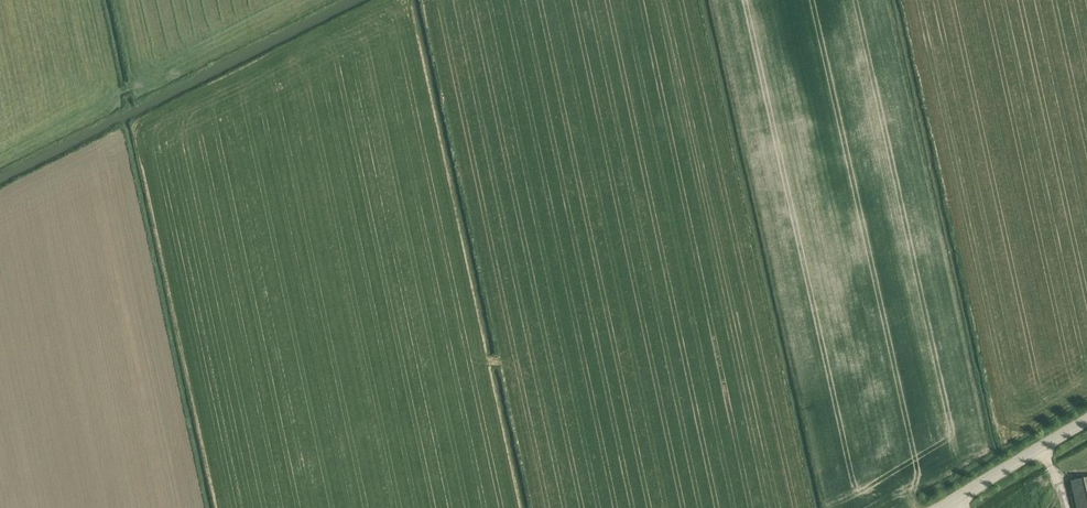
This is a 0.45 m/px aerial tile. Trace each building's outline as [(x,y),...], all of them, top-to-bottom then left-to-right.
[(814,427),(809,406),(798,409),(803,430),(814,427)] [(1074,491),(1078,507),(1086,507),(1086,477),(1071,480),(1074,491)]
